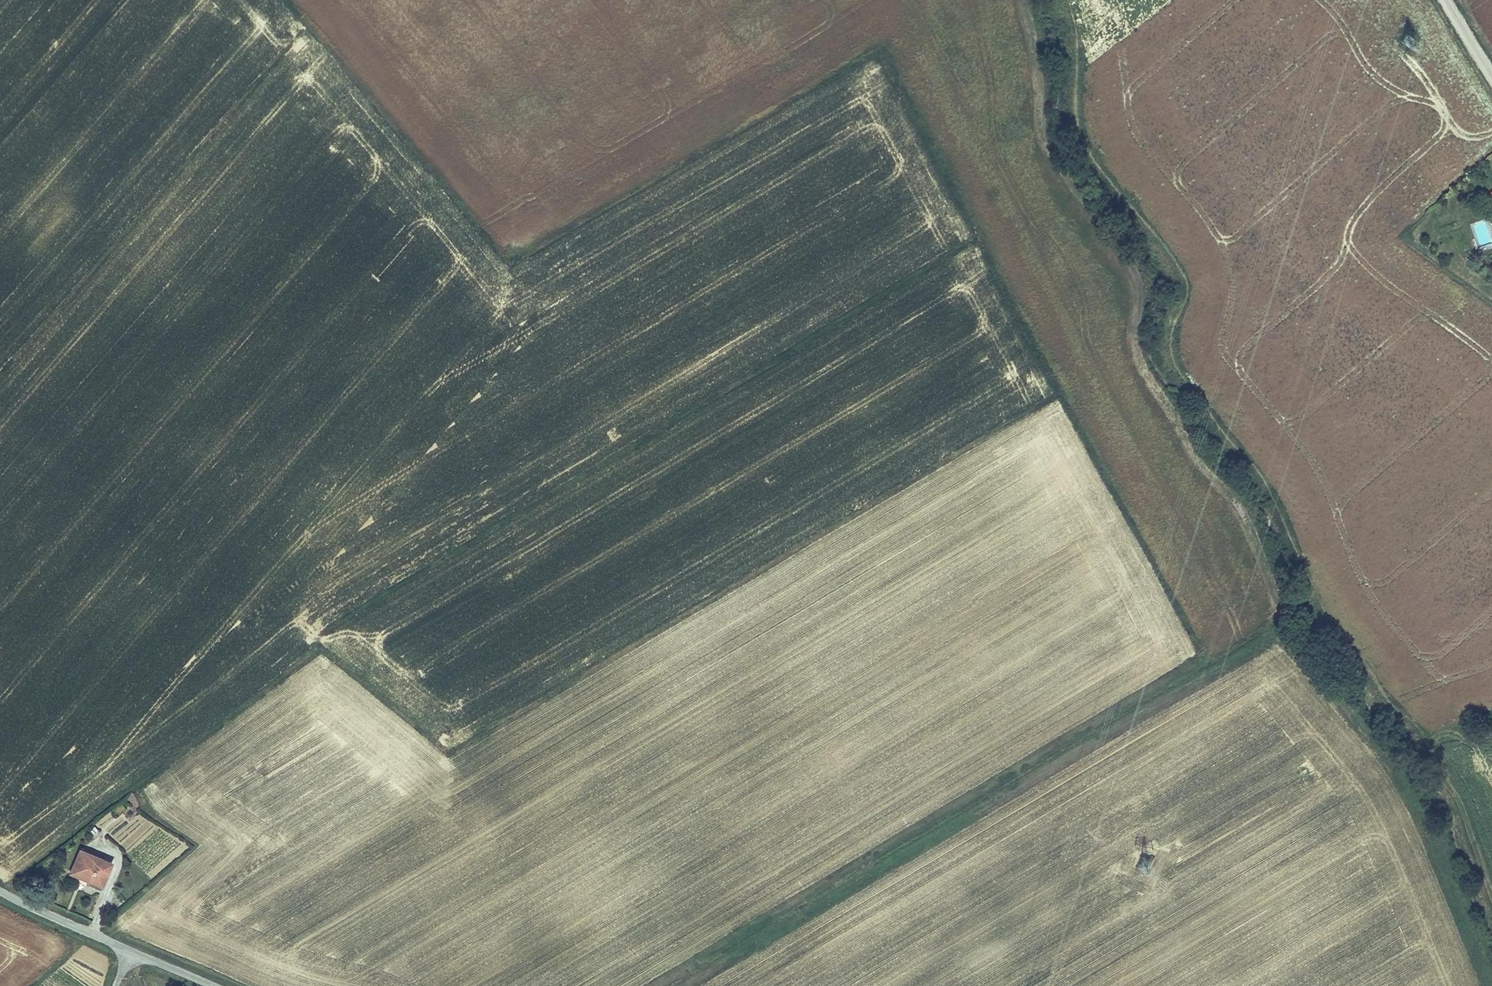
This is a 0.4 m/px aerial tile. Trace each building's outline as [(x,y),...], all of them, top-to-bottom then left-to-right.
[(1409,49),(1416,40),(1407,33),(1400,42),(1409,49)] [(1484,221),(1473,225),(1481,247),(1491,244),(1484,221)] [(112,809),(117,814),(126,808),(121,802),(112,809)] [(104,888),(115,861),(81,846),(70,873),(104,888)]
